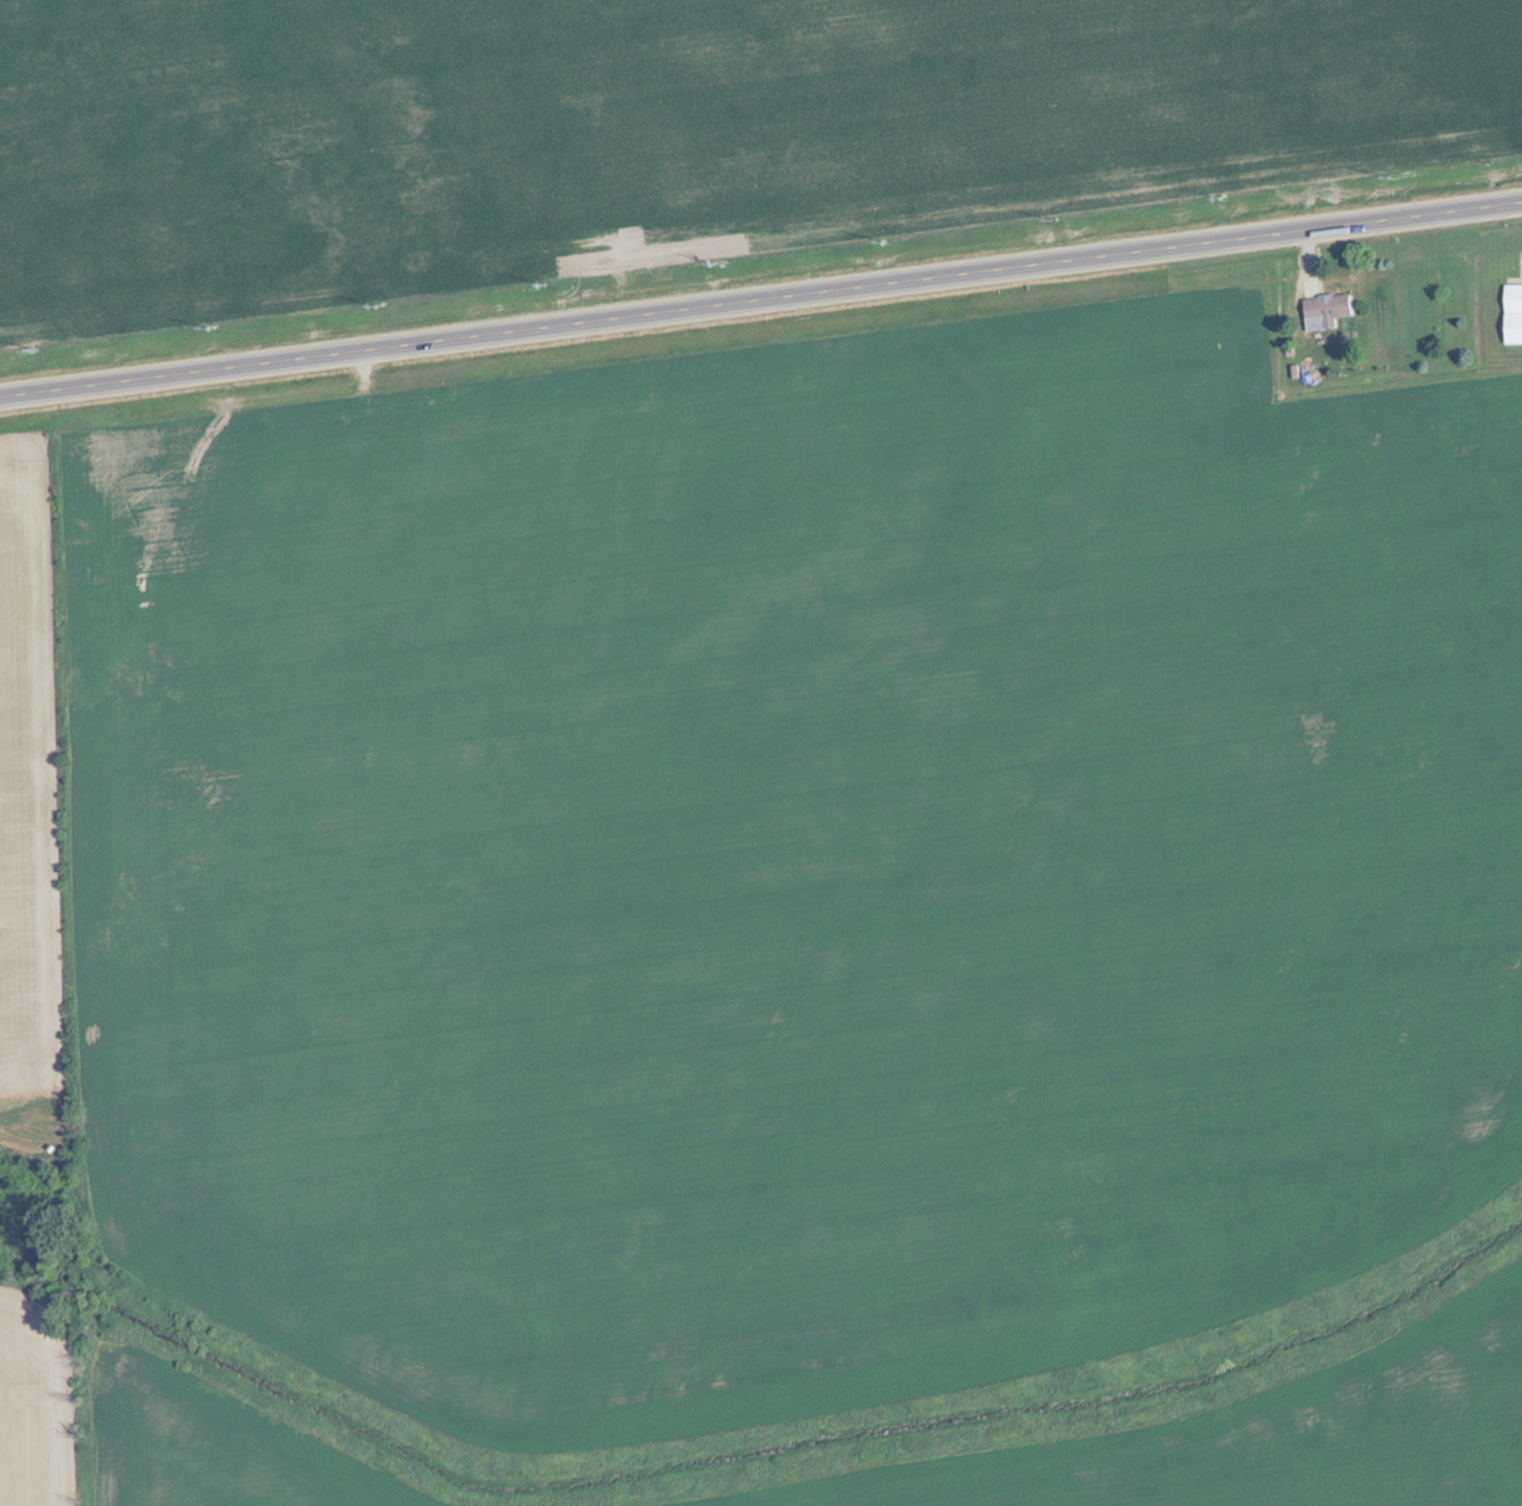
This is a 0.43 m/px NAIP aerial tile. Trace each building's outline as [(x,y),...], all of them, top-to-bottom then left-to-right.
[(1502,284),(1502,343),(1521,343),(1521,284),(1502,284)] [(1317,329),(1333,327),(1333,317),(1349,316),(1347,295),(1300,298),(1302,321),(1317,320),(1317,329)]
